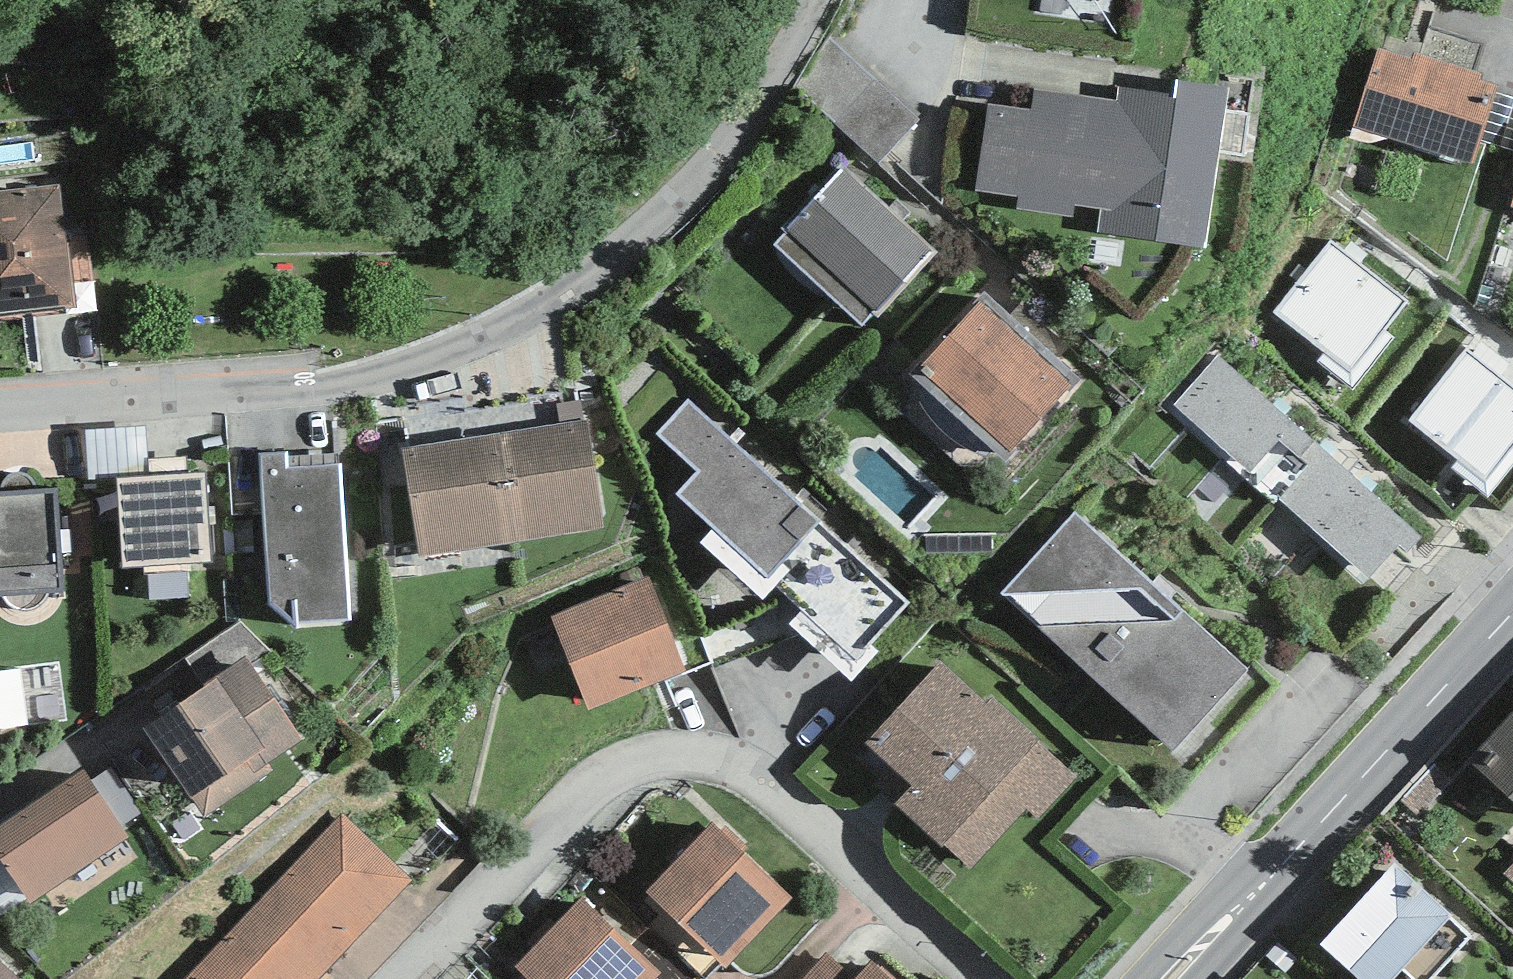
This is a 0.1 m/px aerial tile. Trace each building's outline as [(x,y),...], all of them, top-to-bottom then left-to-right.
[(1412,61),(1377,49),(1351,127),(1470,166),(1497,86),(1480,81),(1483,74),(1415,51),(1412,61)] [(1116,101),(1032,89),(1029,109),(987,103),(975,191),(1017,197),(1016,209),(1072,217),(1073,204),(1100,208),(1097,233),(1206,248),(1228,87),(1178,80),(1176,95),(1118,87),(1116,101)] [(935,256),(841,167),(783,228),(786,231),(774,244),(861,326),(872,313),(876,317),(935,256)] [(70,282),(93,280),(87,230),(65,232),(60,185),(0,191),(0,314),(73,306),(70,282)] [(1408,302),(1330,240),(1272,312),(1323,353),(1316,362),(1351,390),(1394,337),(1385,330),(1408,302)] [(1081,380),(983,291),(908,373),(1006,463),(1081,380)] [(1466,347),(1407,419),(1458,460),(1451,468),(1487,497),(1512,464),(1512,385),(1466,347)] [(1420,537),(1219,356),(1175,404),(1369,579),(1399,546),(1406,553),(1420,537)] [(907,603),(687,399),(656,432),(697,470),(676,492),(855,659),(907,603)] [(402,447),(419,557),(606,527),(589,417),(402,447)] [(146,426),(85,429),(88,480),(116,478),(149,476),(148,459),(146,426)] [(288,452),(260,455),(270,605),(293,625),(350,619),(342,465),(287,470),(288,452)] [(149,476),(116,478),(121,567),(210,562),(205,472),(187,473),(186,457),(148,459),(149,476)] [(0,492),(0,596),(3,596),(5,600),(6,602),(10,606),(14,608),(18,610),(24,610),(30,609),(37,607),(41,603),(44,600),(46,597),(47,593),(65,592),(58,488),(34,490),(34,487),(34,483),(31,479),(28,476),(23,473),(19,473),(12,473),(8,475),(6,476),(3,479),(2,483),(1,488),(1,492),(0,492)] [(1077,510),(1001,594),(1172,755),(1249,672),(1077,510)] [(650,577),(552,614),(588,709),(686,671),(650,577)] [(186,658),(204,685),(246,657),(253,667),(273,653),(241,620),(186,658)] [(253,667),(246,657),(204,685),(142,728),(203,817),(272,770),(267,763),(302,739),(253,667)] [(940,660),(864,742),(911,785),(895,803),(968,870),(1025,809),(1036,819),(1077,775),(988,694),(983,699),(940,660)] [(37,735),(30,677),(0,681),(0,739),(37,735)] [(1468,761),(1512,801),(1512,712),(1468,761)] [(90,781),(120,826),(140,812),(111,767),(90,781)] [(0,824),(0,860),(25,899),(28,903),(128,839),(120,826),(90,781),(83,770),(0,824)] [(183,978),(321,978),(414,882),(342,814),(183,978)] [(646,892),(726,968),(792,899),(713,823),(646,892)] [(25,899),(0,860),(0,915),(25,899)] [(1393,864),(1321,944),(1360,978),(1394,978),(1403,969),(1414,978),(1431,978),(1471,935),(1393,864)] [(516,966),(529,978),(656,978),(661,974),(583,898),(516,966)] [(826,954),(802,978),(853,978),(826,954)] [(872,961),(856,978),(892,978),(872,961)] [(0,962),(0,978),(18,978),(0,962)]
